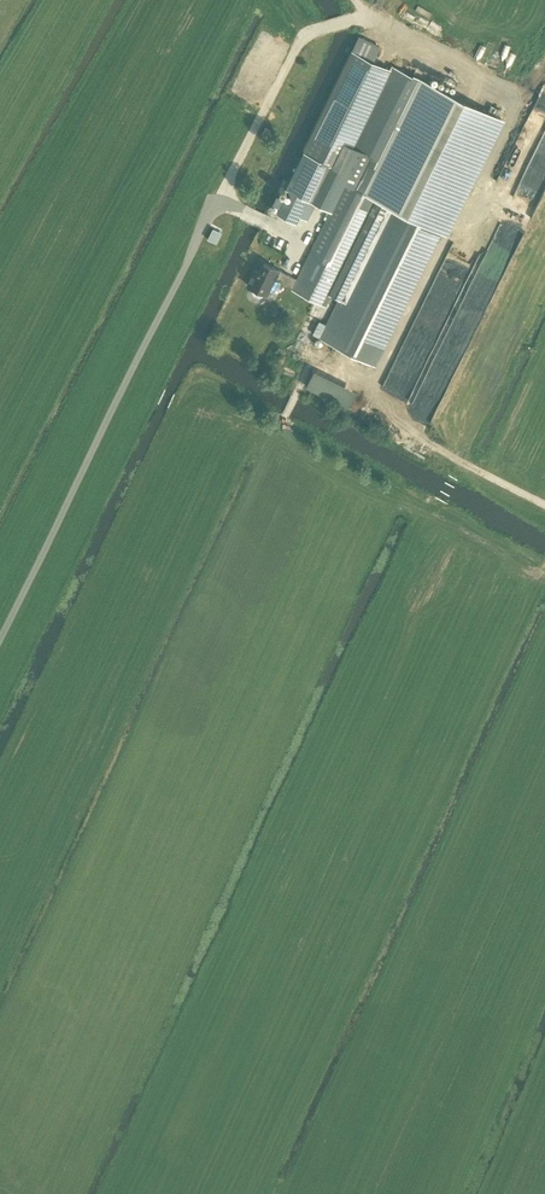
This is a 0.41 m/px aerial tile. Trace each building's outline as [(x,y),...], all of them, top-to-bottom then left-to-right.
[(255,269),(248,284),(267,294),(274,278),(293,287),(292,289),(326,305),(331,295),(338,299),(320,337),(374,364),(377,358),(441,230),(448,233),(504,119),(422,79),(421,81),(389,64),(388,67),(352,49),(351,49),(346,61),(302,150),(303,151),(325,162),(336,138),(371,155),(356,187),(344,182),(330,209),(297,278),(279,269),(264,262),(259,271),(255,269)] [(276,194),(271,203),(272,203),(279,206),(276,211),(296,221),(308,198),(315,202),(330,209),(344,182),(348,173),(333,166),(325,162),(303,151),(285,187),(288,188),(283,198),(277,194),(276,194)]
